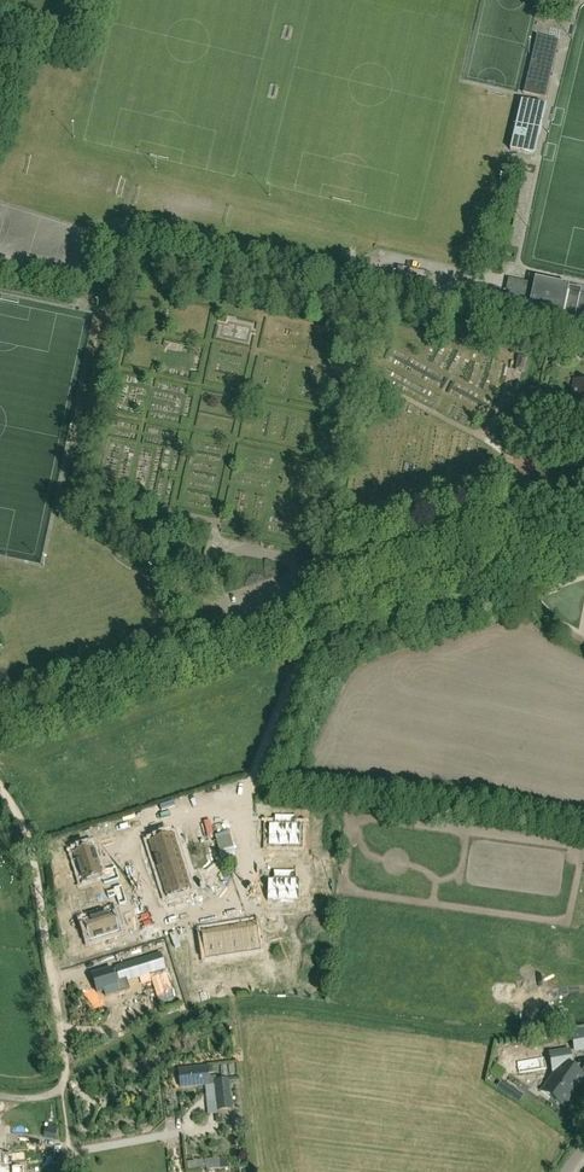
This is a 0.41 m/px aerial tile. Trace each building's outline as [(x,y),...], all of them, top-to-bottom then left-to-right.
[(538,32),(524,93),(523,94),(545,99),(546,93),(559,37),(538,32)] [(531,160),(544,104),(522,99),(509,155),(531,160)] [(583,325),(583,295),(508,279),(502,308),(583,325)] [(527,360),(519,358),(516,371),(524,373),(527,360)] [(577,382),(576,388),(573,387),(569,407),(583,410),(583,383),(577,382)] [(268,825),(268,847),(295,847),(295,837),(300,837),(300,825),(296,825),(296,816),(275,816),(274,825),(268,825)] [(117,822),(111,824),(115,836),(121,835),(117,822)] [(111,824),(105,826),(109,838),(115,836),(111,824)] [(173,837),(149,844),(154,858),(177,850),(173,837)] [(93,847),(73,854),(83,884),(103,877),(93,847)] [(177,850),(154,858),(158,871),(181,864),(177,850)] [(181,864),(158,871),(162,884),(185,877),(181,864)] [(267,879),(267,901),(294,901),(294,891),(299,891),(299,879),(295,879),(295,870),(274,870),(273,879),(267,879)] [(185,877),(162,884),(167,898),(168,897),(177,895),(186,892),(190,890),(185,877)] [(186,892),(177,895),(179,900),(188,897),(186,892)] [(177,895),(168,897),(170,903),(179,900),(177,895)] [(125,897),(116,900),(118,905),(127,902),(125,897)] [(113,912),(83,922),(89,942),(119,933),(113,912)] [(123,937),(131,934),(127,923),(119,926),(123,937)] [(255,924),(237,927),(241,953),(259,950),(255,924)] [(237,927),(220,930),(224,956),(241,953),(237,927)] [(220,930),(202,933),(202,934),(203,941),(205,949),(206,957),(206,958),(224,956),(220,930)] [(112,970),(92,976),(97,994),(104,992),(106,998),(130,990),(128,981),(141,977),(143,984),(152,981),(160,1007),(176,1002),(167,975),(164,976),(162,970),(165,969),(160,954),(122,966),(122,968),(112,971),(112,970)] [(573,1037),(576,1052),(583,1051),(583,1035),(573,1037)] [(583,1077),(567,1065),(568,1063),(570,1063),(568,1051),(550,1054),(552,1066),(562,1064),(550,1082),(558,1088),(552,1098),(564,1106),(583,1077)] [(524,1062),(518,1069),(523,1073),(518,1079),(524,1084),(534,1070),(524,1062)] [(211,1085),(209,1067),(179,1071),(181,1088),(211,1085)] [(229,1080),(217,1081),(214,1082),(215,1085),(217,1112),(232,1110),(229,1080)] [(501,1081),(496,1088),(509,1097),(515,1090),(501,1081)] [(48,1125),(47,1132),(46,1138),(47,1139),(56,1140),(58,1127),(48,1125)]
